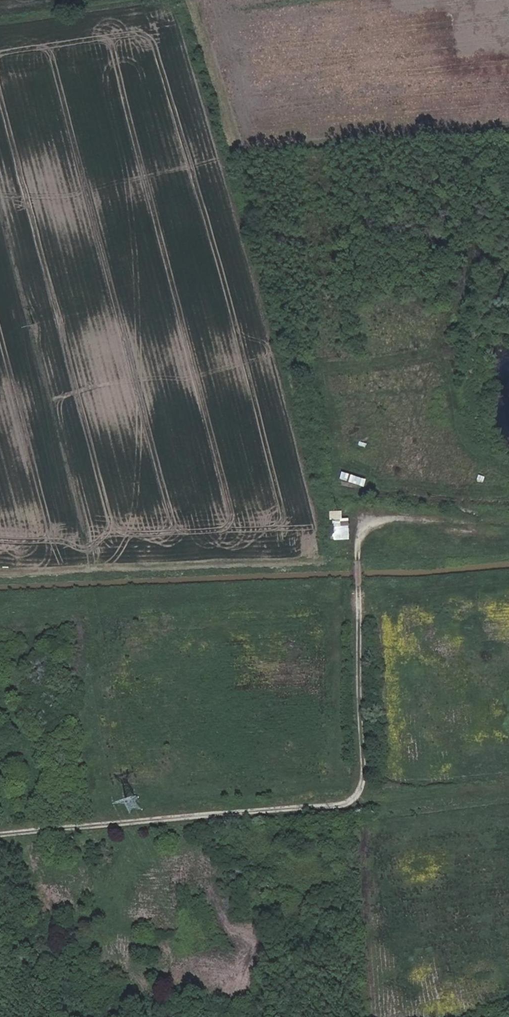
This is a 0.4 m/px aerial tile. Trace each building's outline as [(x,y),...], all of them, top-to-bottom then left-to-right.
[(345,470),(342,477),(367,484),(369,477),(345,470)] [(334,538),(351,538),(352,519),(345,519),(345,509),(334,509),(334,538)]
